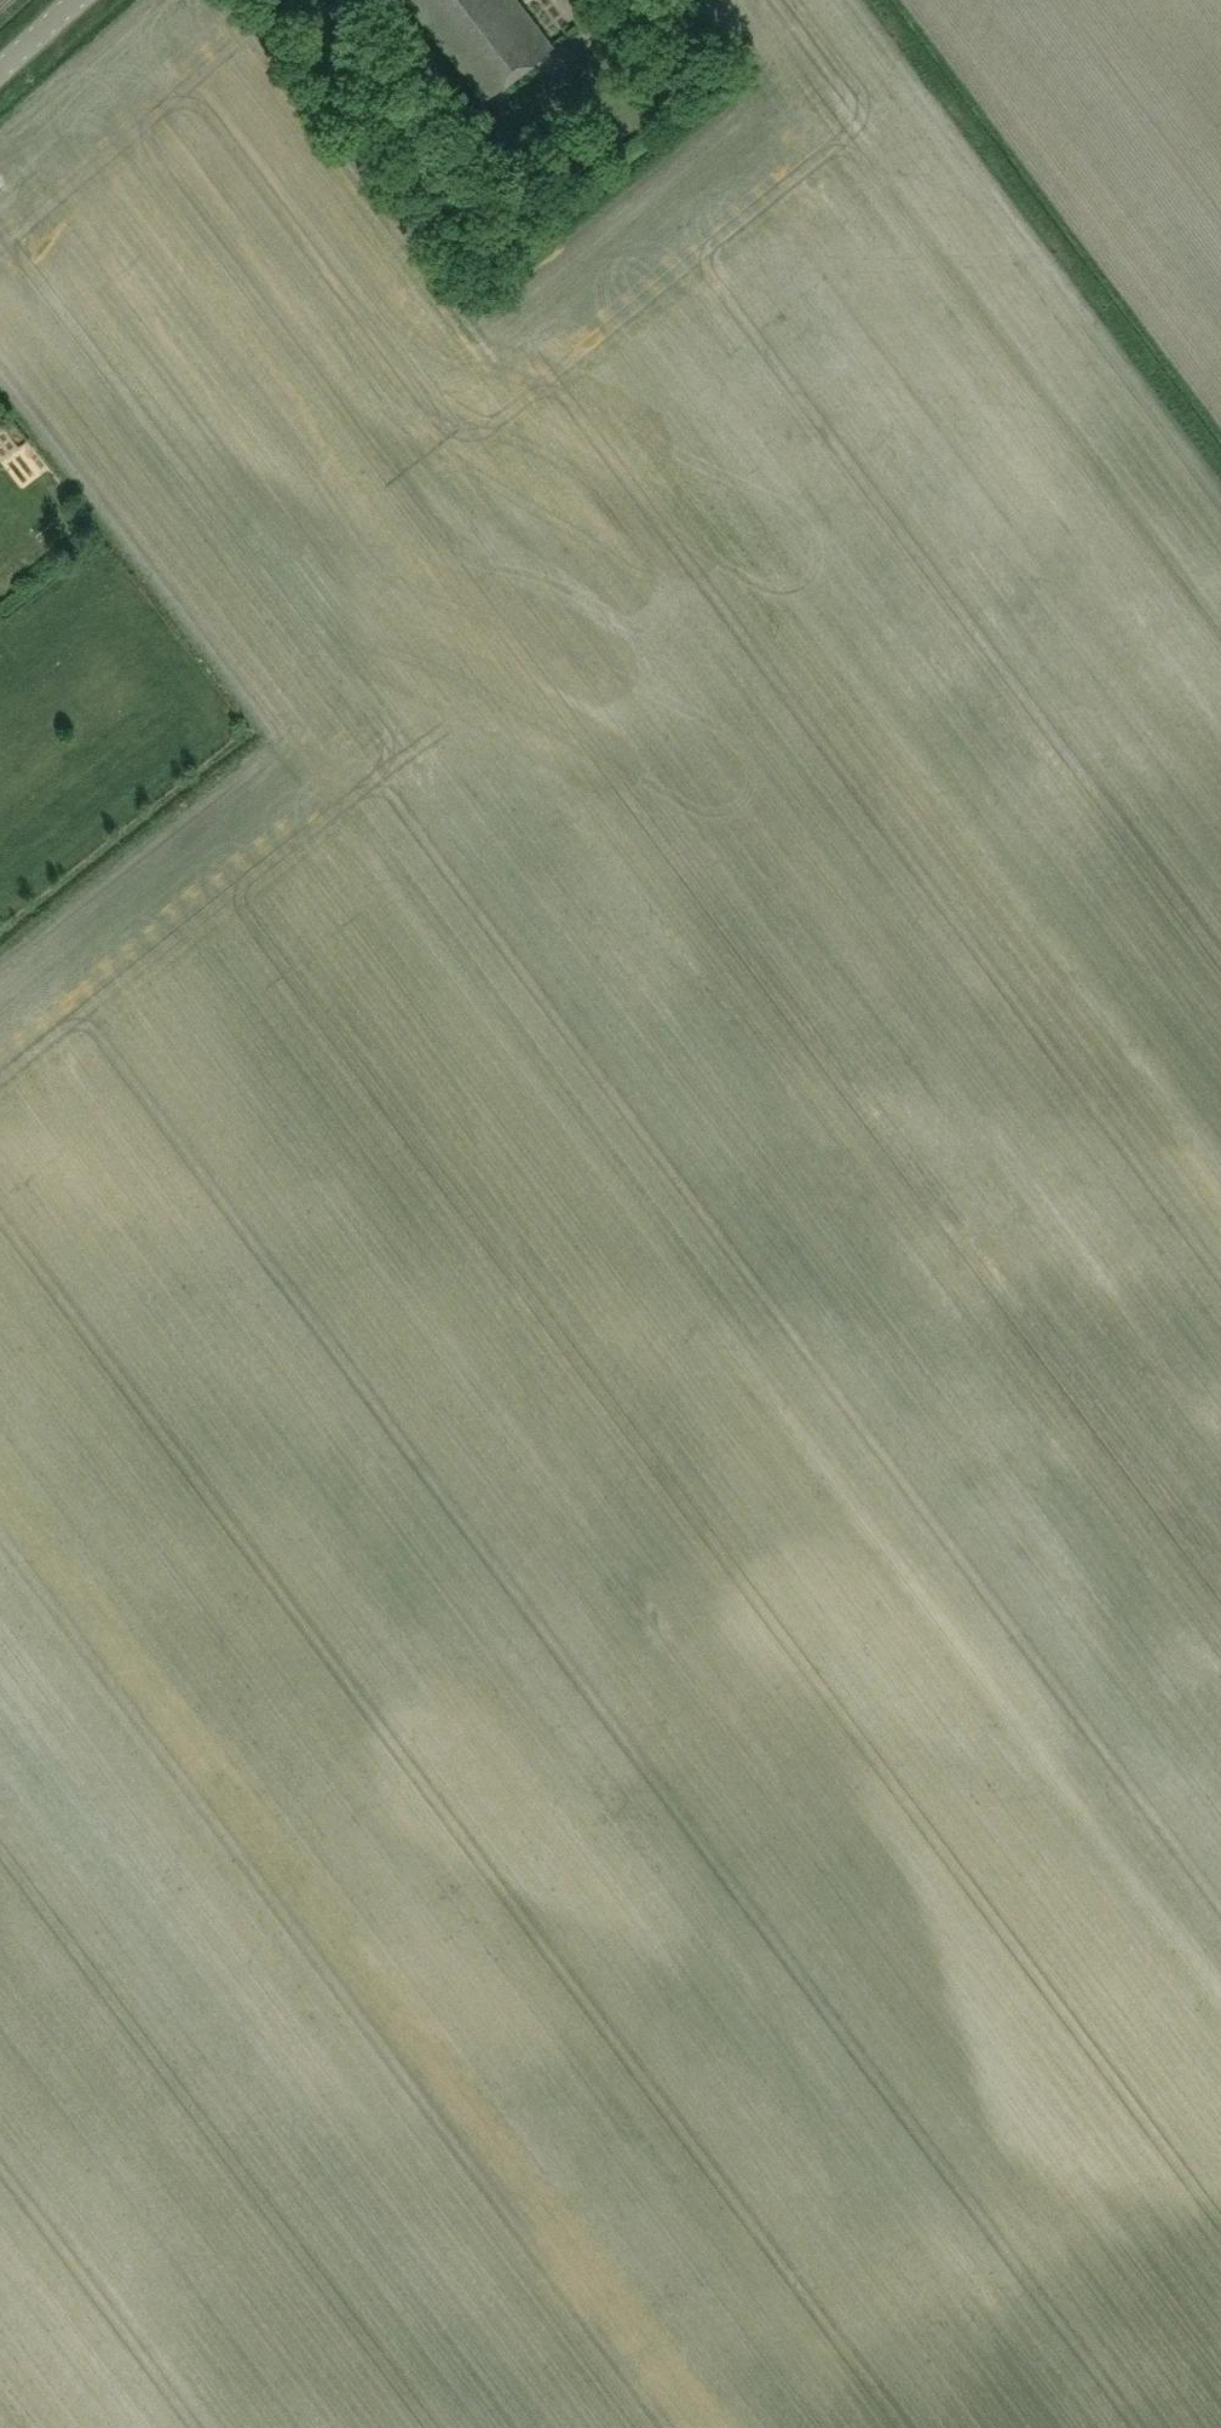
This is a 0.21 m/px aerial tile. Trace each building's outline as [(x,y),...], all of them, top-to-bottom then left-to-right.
[(517,0),(408,0),(431,30),(430,30),(483,100),(552,46),(517,0)]
